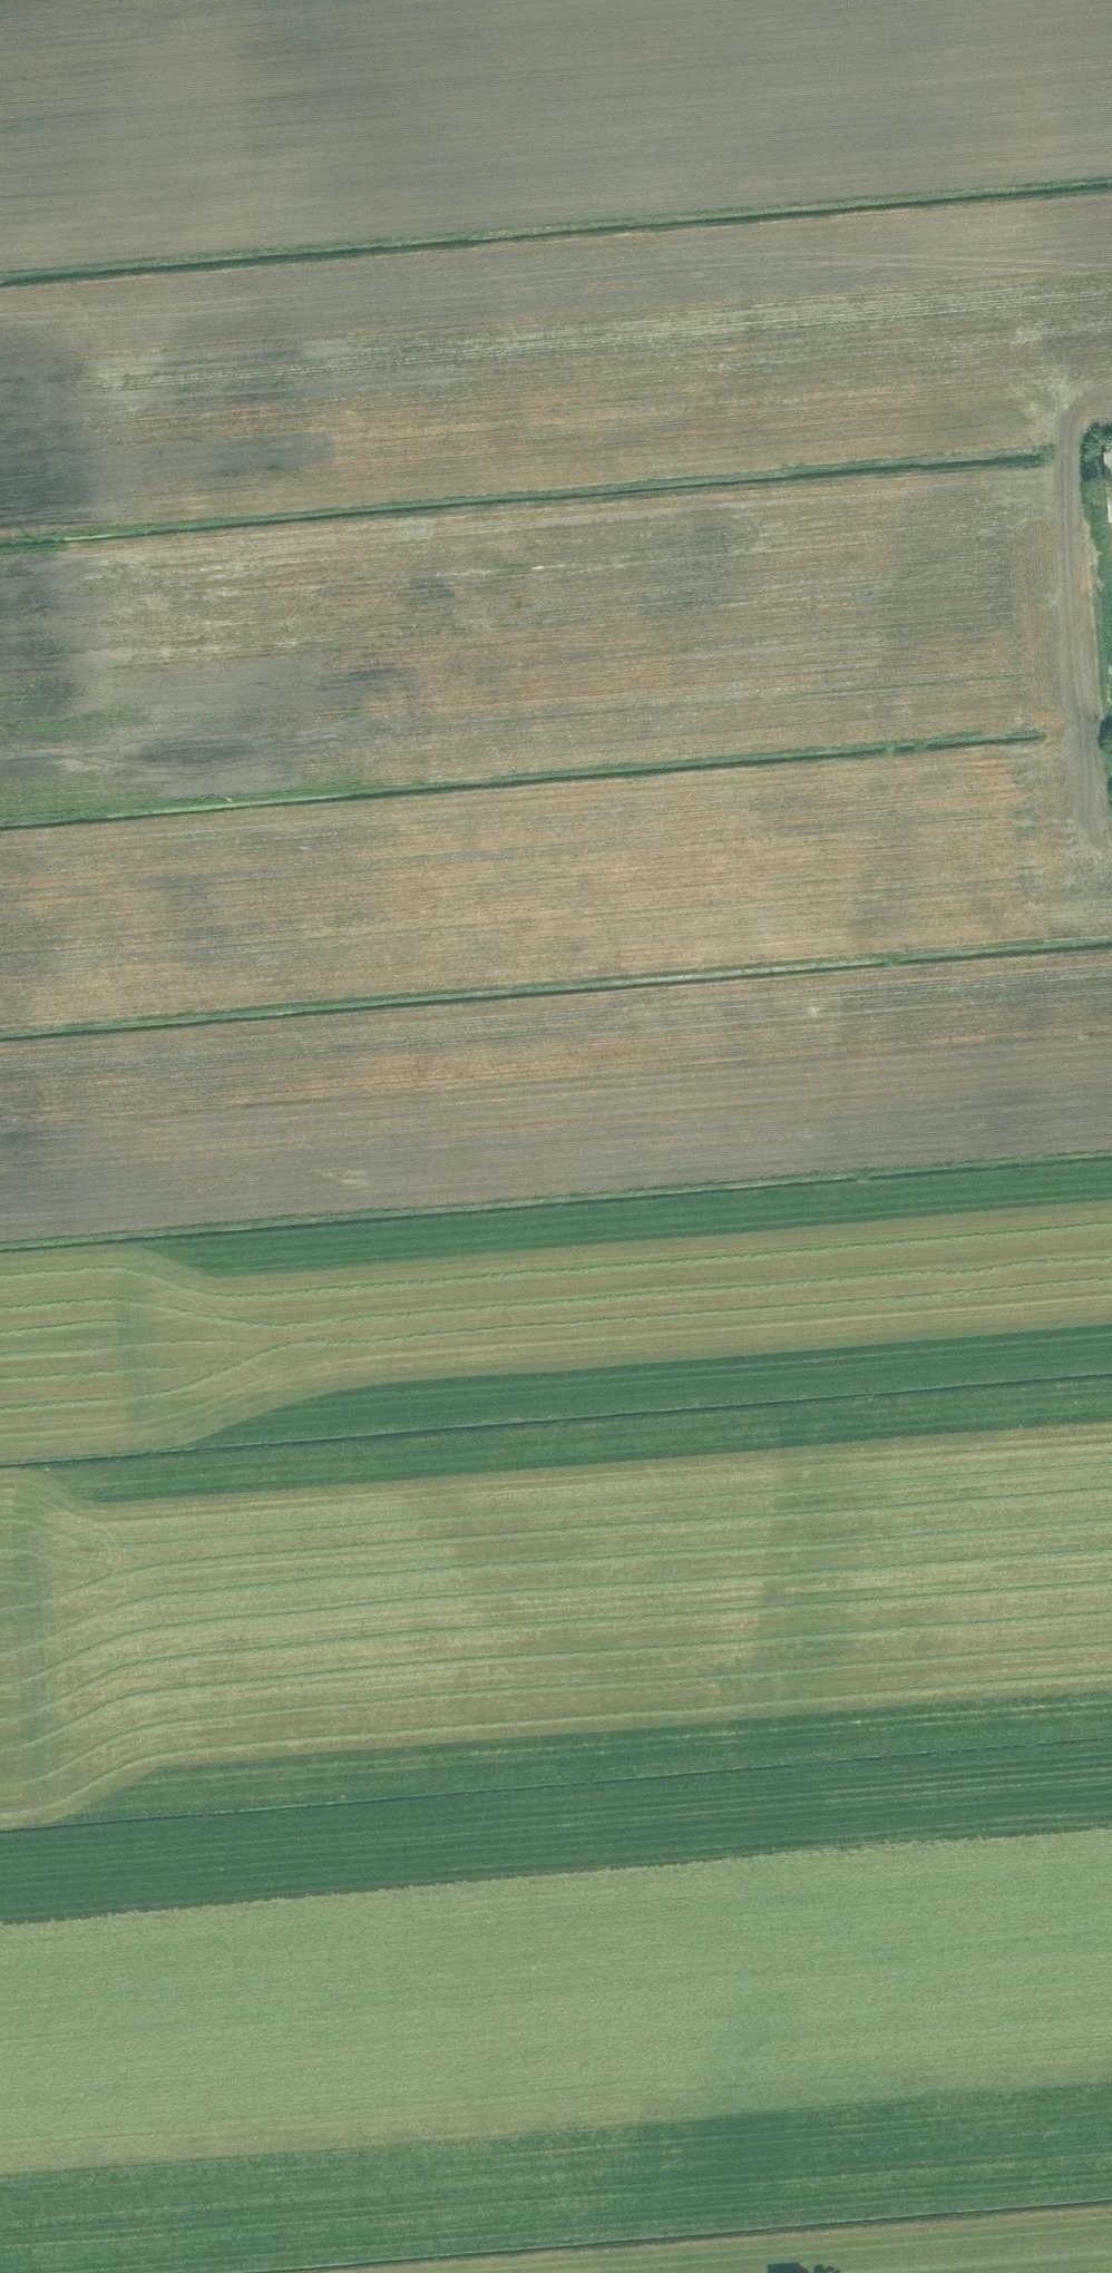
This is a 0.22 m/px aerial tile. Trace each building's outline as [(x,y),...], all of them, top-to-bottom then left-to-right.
[(1111,518),(1111,453),(1103,453),(1108,518),(1111,518)] [(1111,561),(1111,533),(1103,533),(1104,561),(1111,561)]
